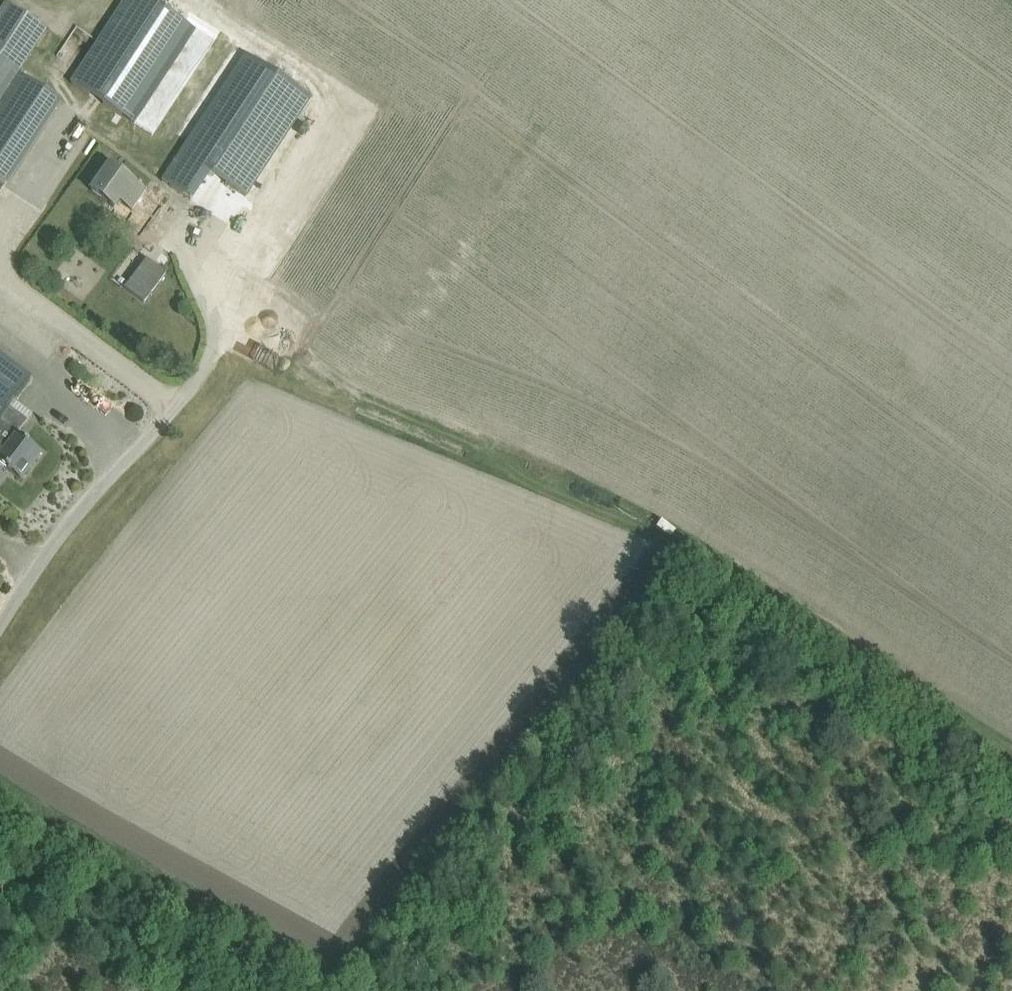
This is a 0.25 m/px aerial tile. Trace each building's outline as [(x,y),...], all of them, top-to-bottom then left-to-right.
[(99,40),(70,84),(129,122),(190,28),(146,0),(125,0),(99,40)] [(6,185),(60,102),(18,75),(46,31),(4,4),(0,11),(0,181),(6,185)] [(246,197),(256,180),(310,99),(245,56),(173,164),(162,181),(191,199),(208,173),(246,197)] [(146,192),(109,165),(91,191),(114,208),(119,201),(132,210),(146,192)] [(154,228),(140,247),(170,267),(184,248),(154,228)] [(21,479),(41,453),(17,436),(32,415),(13,402),(29,380),(0,359),(0,464),(21,479)]
